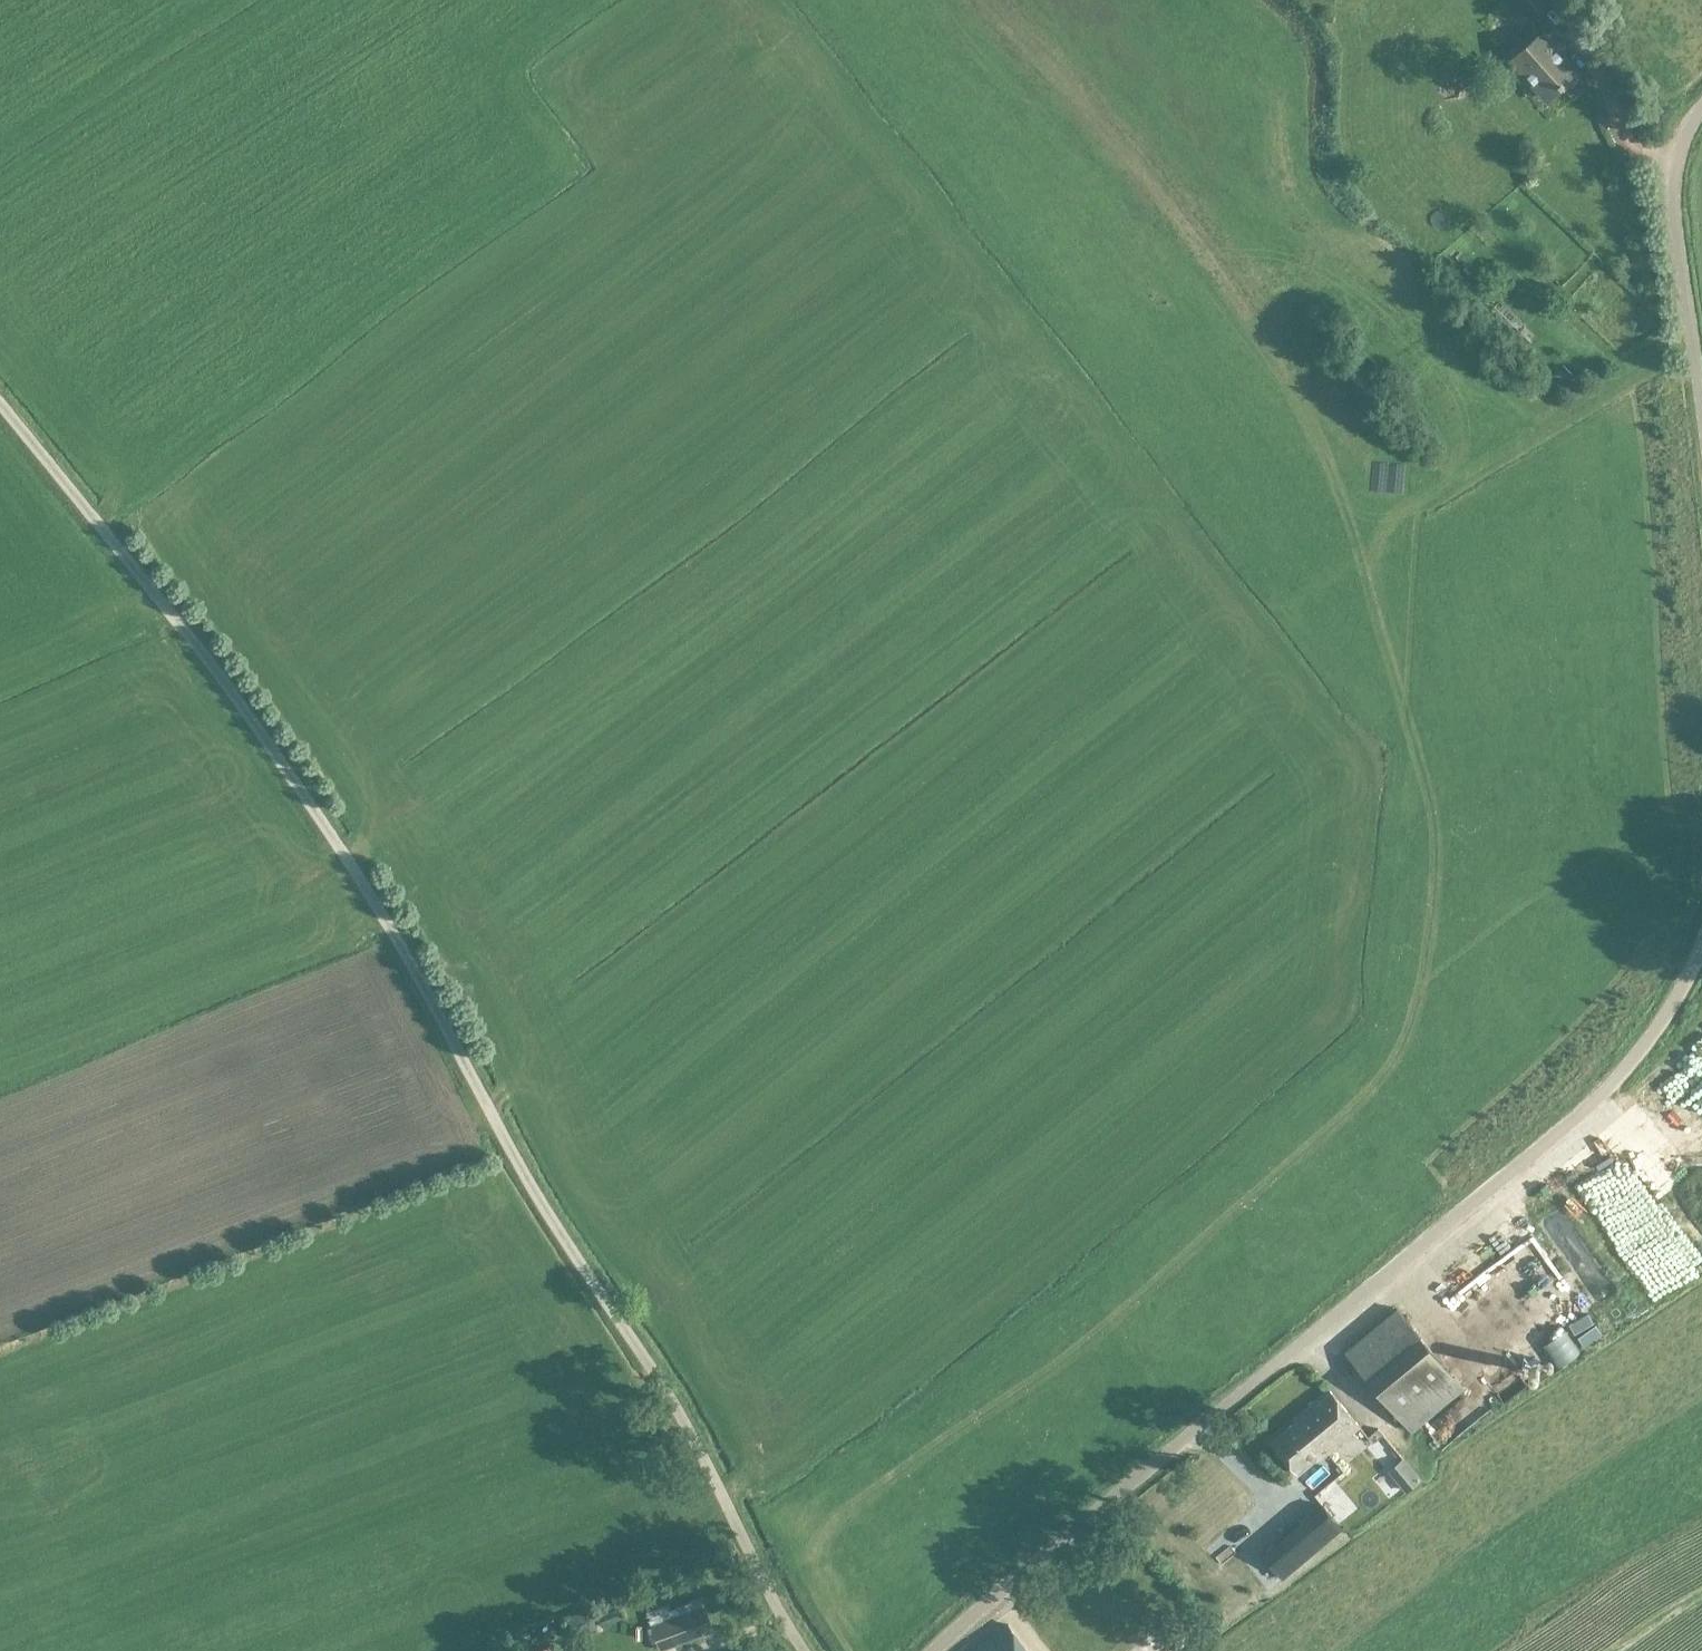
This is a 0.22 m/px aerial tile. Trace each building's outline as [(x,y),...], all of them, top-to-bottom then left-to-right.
[(1527,17),(1546,0),(1512,0),(1527,17)] [(1577,73),(1542,34),(1533,41),(1530,37),(1519,46),(1523,50),(1513,60),(1523,72),(1519,75),(1533,91),(1537,87),(1547,99),(1577,73)] [(1532,338),(1522,328),(1516,335),(1526,344),(1532,338)] [(1564,365),(1554,375),(1563,384),(1568,379),(1571,382),(1576,377),(1564,365)] [(1533,1253),(1540,1265),(1559,1255),(1552,1243),(1533,1253)] [(1363,1366),(1414,1319),(1390,1294),(1339,1341),(1363,1366)] [(1528,1345),(1542,1362),(1601,1316),(1587,1298),(1557,1321),(1558,1322),(1528,1345)] [(1370,1376),(1405,1419),(1460,1376),(1426,1332),(1370,1376)] [(1476,1369),(1494,1395),(1525,1373),(1506,1347),(1476,1369)] [(1360,1427),(1328,1390),(1293,1420),(1295,1423),(1271,1443),(1297,1474),(1318,1457),(1321,1460),(1360,1427)] [(1408,1490),(1421,1479),(1404,1458),(1391,1469),(1408,1490)] [(1338,1462),(1312,1482),(1339,1516),(1365,1496),(1338,1462)] [(762,1516),(783,1506),(778,1495),(757,1505),(762,1516)] [(1343,1528),(1323,1504),(1263,1554),(1283,1578),(1343,1528)] [(1123,1528),(1116,1534),(1121,1539),(1127,1533),(1123,1528)] [(706,1607),(654,1626),(662,1648),(714,1630),(706,1607)] [(599,1628),(591,1609),(567,1619),(575,1638),(579,1636),(581,1642),(592,1637),(590,1631),(599,1628)] [(1008,1623),(973,1650),(1029,1650),(1008,1623)]
